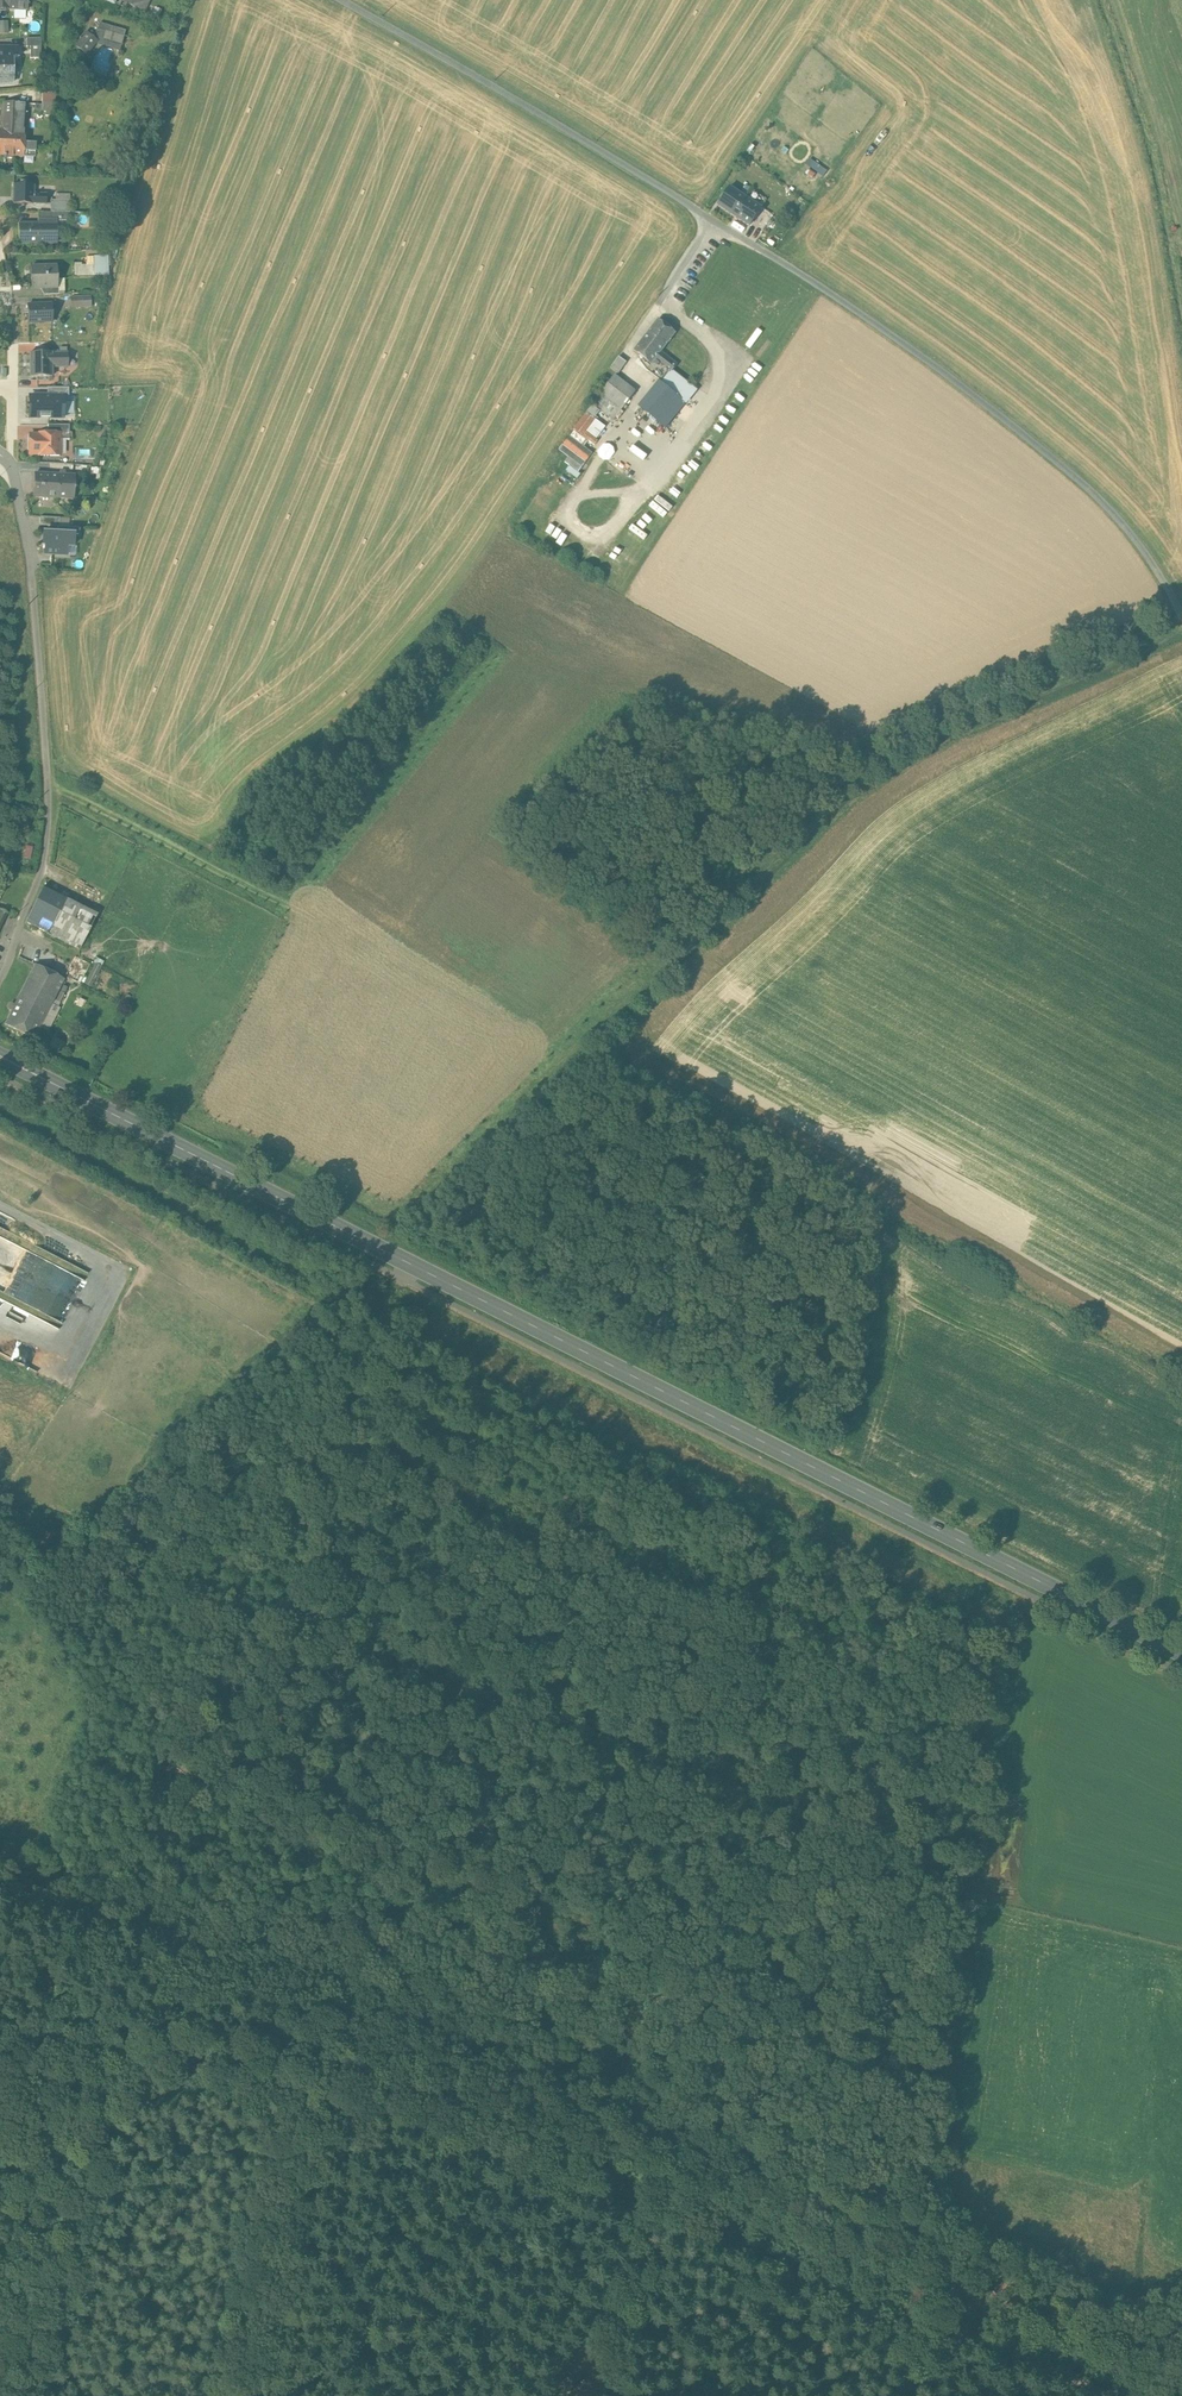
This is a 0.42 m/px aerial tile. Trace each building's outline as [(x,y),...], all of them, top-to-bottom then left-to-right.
[(26,9),(27,9),(27,0),(0,0),(0,9),(26,9)] [(125,2),(144,11),(148,3),(142,0),(126,0),(125,2)] [(8,20),(0,20),(0,33),(9,33),(8,20)] [(111,33),(113,28),(113,26),(101,23),(99,29),(111,33)] [(126,30),(114,26),(112,33),(124,37),(126,30)] [(92,35),(95,37),(98,39),(95,42),(120,50),(121,49),(124,37),(99,29),(92,35)] [(87,52),(93,45),(98,39),(88,32),(78,45),(87,52)] [(27,46),(28,46),(29,46),(41,46),(41,37),(27,38),(27,46)] [(14,46),(0,46),(0,84),(12,83),(13,57),(18,57),(19,56),(19,46),(14,46)] [(40,58),(41,47),(41,46),(30,46),(30,49),(30,58),(40,58)] [(42,104),(45,104),(55,105),(56,89),(43,88),(42,104)] [(23,115),(24,103),(3,102),(1,128),(0,128),(0,154),(24,156),(25,155),(35,155),(36,143),(25,142),(26,130),(22,129),(23,115)] [(44,113),(44,107),(44,104),(36,103),(35,111),(35,112),(36,112),(44,113)] [(45,116),(48,116),(54,116),(55,105),(45,104),(44,104),(44,112),(45,113),(45,116)] [(34,193),(34,186),(34,184),(15,184),(15,203),(15,204),(33,204),(33,203),(47,203),(48,194),(34,193)] [(746,198),(741,194),(731,187),(719,205),(734,215),(746,198)] [(750,226),(757,214),(762,208),(747,198),(735,215),(750,226)] [(69,212),(69,204),(69,200),(51,199),(51,211),(51,212),(69,212)] [(50,221),(50,216),(50,212),(39,212),(38,219),(38,220),(50,221)] [(51,221),(69,221),(69,212),(52,212),(51,212),(51,221)] [(757,227),(761,221),(756,217),(751,223),(751,224),(757,227)] [(57,241),(57,221),(38,220),(38,223),(19,223),(19,235),(19,243),(39,243),(39,241),(57,241)] [(94,265),(85,265),(82,265),(82,276),(94,275),(94,265)] [(31,288),(52,287),(57,287),(57,266),(31,267),(31,288)] [(45,288),(45,289),(45,295),(59,294),(59,286),(58,286),(57,287),(45,288)] [(83,298),(84,306),(92,305),(91,297),(83,298)] [(72,299),(73,307),(84,306),(83,298),(72,299)] [(29,322),(43,322),(53,321),(53,304),(29,304),(29,322)] [(662,351),(675,333),(676,333),(675,332),(658,319),(634,350),(651,364),(662,351)] [(677,363),(666,355),(662,351),(655,360),(670,372),(677,363)] [(32,354),(31,357),(31,358),(32,375),(53,375),(53,357),(53,353),(32,354)] [(54,353),(53,359),(54,367),(69,367),(69,359),(69,353),(54,353)] [(619,356),(616,360),(611,368),(618,373),(626,362),(619,356)] [(80,357),(75,357),(69,357),(69,365),(79,365),(80,365),(80,357)] [(662,383),(681,398),(682,399),(683,399),(690,389),(669,373),(662,383)] [(616,375),(607,385),(593,402),(614,419),(636,391),(616,375)] [(667,425),(676,413),(685,401),(660,382),(642,406),(667,425)] [(63,396),(30,396),(30,417),(63,417),(63,396)] [(48,424),(48,427),(48,433),(60,433),(60,439),(69,439),(69,426),(69,425),(48,424)] [(29,453),(34,453),(40,453),(40,455),(59,455),(60,433),(40,433),(40,435),(29,435),(29,453)] [(58,475),(48,474),(35,474),(33,496),(56,497),(57,497),(58,475)] [(75,476),(59,475),(57,497),(73,498),(74,498),(75,476)] [(40,524),(55,525),(56,525),(59,525),(59,517),(40,516),(40,524)] [(74,534),(43,532),(43,544),(45,544),(44,554),(66,555),(67,545),(73,546),(74,534)] [(80,948),(86,936),(97,913),(44,887),(27,922),(80,948)] [(96,962),(85,982),(92,985),(102,965),(96,962)] [(36,963),(24,988),(19,997),(48,1012),(65,978),(36,963)] [(48,1012),(45,1010),(19,997),(6,1023),(34,1037),(48,1012)] [(63,1320),(83,1278),(38,1257),(30,1273),(36,1275),(32,1284),(30,1283),(22,1301),(63,1320)]
